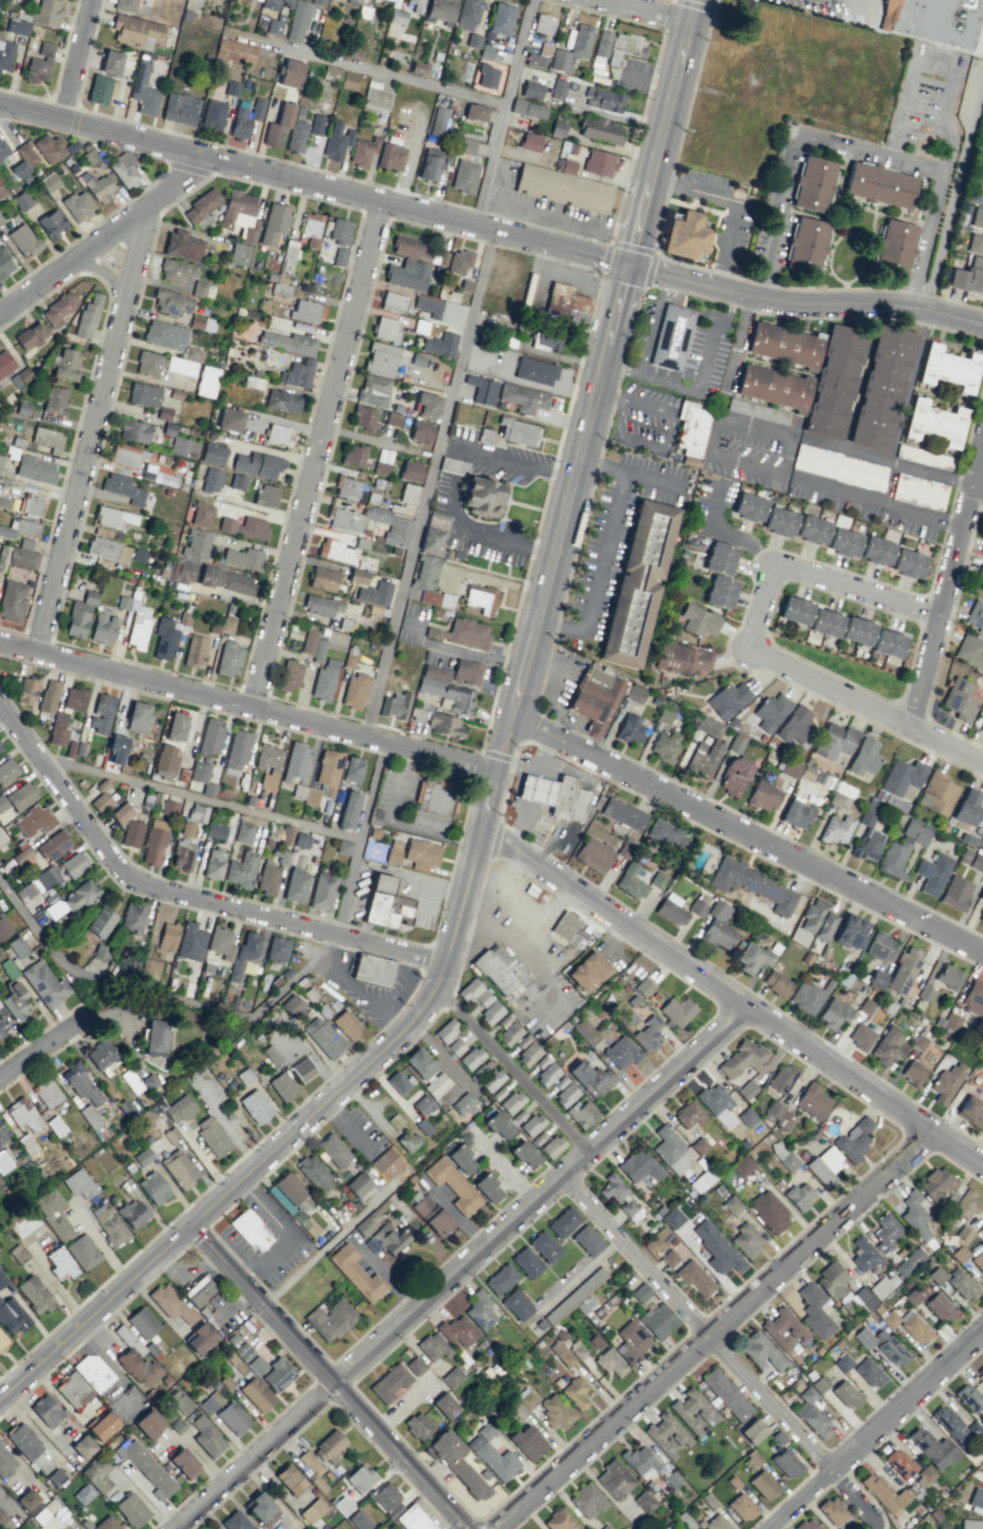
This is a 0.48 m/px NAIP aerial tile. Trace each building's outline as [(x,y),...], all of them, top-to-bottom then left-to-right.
[(57,0),(39,0),(36,13),(31,12),(29,21),(56,28),(63,1),(57,0)] [(137,0),(117,0),(114,10),(134,14),(137,0)] [(260,7),(276,11),(279,0),(262,0),(260,7)] [(299,0),(294,0),(286,39),(302,43),(310,2),(299,0)] [(413,3),(412,12),(422,13),(424,0),(407,0),(407,2),(413,3)] [(425,21),(433,22),(452,25),(456,0),(428,0),(425,21)] [(456,28),(476,31),(480,0),(460,0),(456,28)] [(982,37),(982,0),(903,0),(894,32),(978,53),(982,37)] [(508,36),(515,7),(495,1),(487,31),(508,36)] [(165,26),(115,13),(111,29),(116,30),(113,40),(150,50),(152,42),(161,44),(165,26)] [(533,31),(551,35),(555,19),(537,14),(533,31)] [(6,32),(28,36),(31,23),(8,19),(6,32)] [(281,21),(268,20),(267,33),(280,34),(281,21)] [(586,59),(594,27),(576,23),(570,52),(553,48),(549,68),(568,73),(572,55),(586,59)] [(613,34),(600,30),(593,55),(607,58),(613,34)] [(621,52),(643,58),(645,48),(639,47),(642,36),(627,33),(626,36),(615,33),(607,64),(617,67),(621,52)] [(467,47),(479,47),(479,35),(467,35),(467,47)] [(214,57),(253,66),(257,46),(219,37),(214,57)] [(0,69),(9,71),(15,43),(0,40),(0,70),(0,69)] [(54,44),(40,41),(37,54),(44,55),(43,60),(29,57),(24,79),(45,83),(54,44)] [(99,72),(117,76),(123,54),(105,49),(99,72)] [(526,64),(541,68),(544,57),(529,53),(526,64)] [(129,98),(139,100),(136,112),(154,117),(160,90),(145,87),(151,58),(139,55),(129,98)] [(298,89),(304,63),(284,58),(278,84),(298,89)] [(477,85),(494,89),(500,69),(479,63),(477,72),(480,73),(477,85)] [(341,69),(325,65),(324,72),(334,74),(333,78),(339,79),(341,69)] [(339,87),(355,91),(359,75),(343,71),(339,87)] [(112,78),(93,73),(86,101),(105,106),(112,78)] [(562,100),(567,82),(555,78),(550,97),(562,100)] [(387,110),(391,92),(379,89),(380,83),(367,80),(362,105),(387,110)] [(544,84),(524,80),(520,95),(540,100),(544,84)] [(624,93),(587,87),(584,106),(620,112),(624,93)] [(201,99),(168,91),(161,118),(194,127),(201,99)] [(262,121),(265,99),(253,97),(250,120),(262,121)] [(510,111),(544,120),(547,106),(513,97),(510,111)] [(220,133),(227,103),(207,98),(200,128),(220,133)] [(295,105),(281,101),(276,124),(267,122),(262,143),(278,147),(282,130),(289,131),(295,105)] [(463,118),(484,123),(488,107),(467,103),(463,118)] [(301,122),(304,107),(295,105),(286,150),(302,153),(308,124),(301,122)] [(251,119),(246,118),(247,108),(234,106),(230,135),(238,136),(238,138),(248,140),(251,119)] [(447,109),(435,106),(429,133),(441,136),(447,109)] [(309,133),(320,136),(325,116),(313,113),(309,133)] [(619,145),(623,127),(606,123),(607,121),(584,116),(579,136),(619,145)] [(353,131),(346,129),(345,135),(340,133),(342,121),(331,119),(323,157),(341,161),(344,145),(350,147),(353,131)] [(563,137),(567,123),(554,119),(550,134),(563,137)] [(539,152),(542,135),(523,132),(520,149),(539,152)] [(68,153),(56,136),(49,140),(45,133),(32,142),(48,166),(68,153)] [(347,163),(366,168),(370,152),(376,154),(381,138),(372,135),(370,142),(355,138),(347,163)] [(0,137),(0,160),(10,154),(0,137)] [(458,152),(473,155),(476,141),(461,138),(458,152)] [(15,148),(28,168),(38,161),(26,141),(15,148)] [(375,165),(398,172),(405,148),(381,142),(375,165)] [(443,151),(425,146),(417,177),(435,182),(443,151)] [(616,155),(588,149),(583,171),(611,177),(616,155)] [(131,166),(135,162),(126,151),(107,165),(126,190),(141,178),(131,166)] [(835,162),(802,155),(791,206),(825,213),(835,162)] [(480,163),(457,158),(450,189),(472,194),(480,163)] [(576,161),(559,159),(557,171),(574,173),(576,161)] [(10,168),(18,179),(29,170),(22,160),(10,168)] [(908,210),(916,176),(850,161),(843,194),(908,210)] [(613,186),(520,163),(514,191),(606,214),(613,186)] [(39,180),(47,193),(60,184),(52,172),(39,180)] [(107,194),(115,188),(105,174),(94,182),(89,175),(81,181),(99,206),(110,198),(107,194)] [(973,184),(969,201),(982,204),(982,186),(973,184)] [(183,213),(190,224),(223,203),(212,187),(188,203),(191,207),(183,213)] [(94,210),(82,189),(62,200),(73,221),(94,210)] [(20,211),(33,202),(24,190),(12,198),(20,211)] [(220,228),(232,230),(233,225),(244,227),(241,242),(254,244),(256,229),(251,228),(257,195),(227,190),(220,228)] [(259,243),(274,247),(278,232),(285,234),(292,207),(270,201),(259,243)] [(982,228),(982,209),(974,207),(970,225),(982,228)] [(37,220),(49,240),(68,228),(56,208),(37,220)] [(661,253),(693,259),(695,251),(704,253),(709,229),(699,227),(702,213),(682,209),(679,221),(668,218),(661,253)] [(300,233),(308,235),(306,247),(317,249),(323,216),(304,212),(300,233)] [(213,220),(208,214),(195,223),(200,229),(213,220)] [(784,268),(818,275),(828,223),(794,216),(784,268)] [(348,245),(353,222),(333,217),(328,240),(348,245)] [(916,225),(882,218),(871,270),(906,277),(916,225)] [(6,234),(25,259),(41,246),(23,221),(6,234)] [(187,233),(168,228),(163,254),(198,262),(203,240),(186,236),(187,233)] [(970,232),(967,252),(982,255),(982,235),(970,232)] [(391,252),(427,260),(431,243),(395,235),(391,252)] [(251,246),(233,242),(228,262),(246,267),(251,246)] [(15,268),(0,245),(0,277),(15,268)] [(344,267),(347,249),(336,247),(332,265),(344,267)] [(467,276),(471,253),(452,249),(448,272),(467,276)] [(437,263),(444,266),(448,254),(441,251),(437,263)] [(982,294),(982,258),(970,256),(967,271),(951,268),(947,286),(982,294)] [(158,277),(187,285),(189,276),(196,277),(199,267),(164,257),(158,277)] [(384,283),(424,292),(430,265),(403,259),(401,267),(388,264),(384,283)] [(204,297),(207,283),(195,280),(191,294),(204,297)] [(572,286),(551,281),(544,313),(564,317),(567,307),(587,311),(590,297),(570,293),(572,286)] [(273,282),(272,294),(288,294),(288,283),(273,282)] [(194,297),(157,289),(153,310),(175,315),(175,312),(190,315),(194,297)] [(59,318),(76,306),(66,292),(40,311),(53,330),(63,323),(59,318)] [(73,335),(90,339),(102,294),(92,292),(89,303),(82,302),(73,335)] [(380,308),(405,312),(408,296),(383,292),(380,308)] [(430,312),(429,318),(458,324),(462,304),(415,296),(413,309),(430,312)] [(291,318),(317,322),(320,303),(294,300),(291,318)] [(694,309),(663,303),(650,365),(681,372),(694,309)] [(189,329),(214,331),(215,319),(191,316),(189,329)] [(396,342),(400,321),(378,316),(373,338),(396,342)] [(49,334),(38,319),(13,337),(24,352),(49,334)] [(187,329),(148,319),(143,342),(182,351),(187,329)] [(746,352),(815,369),(822,338),(753,321),(746,352)] [(805,433),(843,440),(865,331),(827,324),(805,433)] [(850,443),(889,452),(915,332),(876,324),(850,443)] [(535,344),(559,350),(564,332),(540,327),(535,344)] [(312,357),(317,339),(290,332),(289,337),(260,330),(257,344),(312,357)] [(457,334),(442,331),(440,340),(423,336),(420,351),(452,358),(457,334)] [(363,371),(391,378),(399,348),(371,341),(363,371)] [(918,382),(931,385),(932,378),(960,384),(958,392),(972,395),(980,354),(967,352),(966,358),(939,353),(941,344),(927,341),(918,382)] [(16,367),(3,347),(0,349),(0,377),(16,367)] [(81,352),(61,347),(57,364),(54,363),(51,376),(75,381),(81,352)] [(164,367),(167,357),(140,350),(134,372),(156,377),(160,366),(164,367)] [(557,366),(518,356),(513,377),(552,387),(557,366)] [(196,361),(168,357),(166,371),(194,375),(196,361)] [(279,370),(278,383),(309,387),(313,359),(303,357),(302,364),(289,362),(288,371),(279,370)] [(735,394),(804,411),(812,380),(743,363),(735,394)] [(218,368),(199,365),(196,395),(214,397),(218,368)] [(10,376),(12,381),(16,379),(18,384),(32,378),(28,368),(10,376)] [(356,401),(384,408),(391,380),(363,373),(356,401)] [(497,380),(464,376),(463,384),(474,386),(472,402),(494,405),(497,380)] [(161,388),(132,382),(127,402),(157,408),(161,388)] [(534,407),(547,410),(551,394),(501,382),(498,399),(517,403),(515,411),(532,415),(534,407)] [(43,412),(64,416),(68,390),(48,386),(43,412)] [(302,396),(268,388),(264,407),(298,414),(302,396)] [(436,419),(442,397),(418,391),(412,413),(436,419)] [(904,437),(917,440),(918,433),(945,438),(943,447),(958,450),(966,409),(953,406),(952,413),(925,407),(927,399),(913,396),(904,437)] [(726,409),(785,425),(788,413),(729,397),(726,409)] [(675,446),(683,448),(681,455),(701,459),(710,412),(698,409),(699,404),(681,400),(677,419),(681,420),(675,446)] [(353,427),(372,430),(376,409),(356,405),(353,427)] [(243,410),(220,407),(217,429),(240,431),(243,410)] [(498,424),(503,425),(500,439),(534,445),(537,425),(499,418),(498,424)] [(151,425),(122,419),(118,438),(147,444),(151,425)] [(430,444),(434,425),(413,420),(409,440),(430,444)] [(265,439),(287,444),(290,428),(269,423),(265,439)] [(31,442),(51,446),(49,453),(58,455),(63,433),(34,427),(31,442)] [(195,460),(200,443),(174,436),(169,452),(195,460)] [(227,447),(205,442),(200,460),(221,466),(227,447)] [(136,468),(139,458),(147,460),(149,452),(115,443),(110,461),(136,468)] [(366,446),(350,444),(348,453),(342,452),(340,464),(363,468),(366,446)] [(882,489),(888,465),(797,445),(792,470),(882,489)] [(896,457),(950,470),(953,457),(899,445),(896,457)] [(284,459),(249,450),(248,456),(235,452),(231,469),(273,479),(275,472),(280,473),(284,459)] [(51,484),(56,463),(19,455),(15,475),(51,484)] [(424,464),(403,458),(398,478),(420,483),(424,464)] [(171,468),(144,463),(141,479),(175,486),(177,478),(169,476),(171,468)] [(202,490),(219,492),(222,470),(205,467),(202,490)] [(130,498),(128,504),(141,508),(146,490),(129,485),(131,478),(106,471),(101,490),(130,498)] [(244,490),(246,476),(232,474),(230,488),(244,490)] [(892,500),(942,510),(947,484),(897,474),(892,500)] [(334,495),(357,501),(361,482),(339,476),(334,495)] [(460,505),(468,506),(467,512),(498,519),(505,484),(467,476),(460,505)] [(274,509),(279,488),(258,483),(254,504),(274,509)] [(415,504),(419,487),(403,483),(399,501),(415,504)] [(20,512),(40,516),(44,497),(24,492),(20,512)] [(761,521),(766,498),(738,492),(733,516),(761,521)] [(677,507),(637,499),(621,573),(617,572),(599,661),(639,669),(658,582),(661,583),(677,507)] [(190,524),(208,528),(213,505),(195,501),(190,524)] [(332,508),(329,526),(362,532),(365,519),(389,523),(392,511),(365,505),(363,514),(332,508)] [(120,529),(121,522),(136,525),(138,514),(98,506),(95,524),(120,529)] [(797,513),(769,507),(764,531),(793,536),(797,513)] [(406,549),(413,521),(391,515),(383,543),(406,549)] [(830,521),(802,515),(797,539),(825,545),(830,521)] [(234,534),(266,538),(268,519),(243,516),(242,525),(235,524),(234,534)] [(11,517),(9,527),(0,525),(0,536),(12,539),(14,533),(37,538),(40,524),(11,517)] [(218,531),(233,534),(235,519),(220,517),(218,531)] [(112,530),(95,527),(94,534),(110,538),(112,530)] [(828,550),(855,558),(863,536),(835,527),(828,550)] [(212,534),(190,528),(185,547),(182,546),(180,555),(205,561),(212,534)] [(439,553),(441,530),(423,529),(421,551),(439,553)] [(888,567),(896,543),(867,535),(860,558),(888,567)] [(126,564),(131,547),(90,536),(86,553),(126,564)] [(18,548),(11,546),(7,564),(35,571),(39,553),(30,550),(32,540),(21,537),(18,548)] [(354,550),(342,547),(343,542),(322,538),(318,557),(351,563),(354,550)] [(704,570),(731,575),(737,547),(710,541),(704,570)] [(145,561),(148,549),(135,546),(132,558),(145,561)] [(221,562),(258,571),(263,551),(245,547),(243,553),(224,548),(221,562)] [(927,557),(899,548),(891,571),(920,579),(927,557)] [(433,589),(440,559),(420,554),(413,585),(433,589)] [(168,579),(182,583),(181,588),(185,589),(187,582),(192,584),(198,563),(175,556),(168,579)] [(256,578),(202,564),(197,583),(251,596),(256,578)] [(339,572),(313,566),(308,586),(334,592),(339,572)] [(348,582),(365,585),(368,571),(350,568),(348,582)] [(731,609),(737,581),(710,575),(704,603),(731,609)] [(27,584),(4,579),(0,598),(0,619),(19,622),(27,584)] [(374,589),(358,586),(355,600),(387,607),(392,583),(376,580),(374,589)] [(492,617),(499,591),(468,583),(463,603),(481,607),(479,614),(492,617)] [(419,601),(438,606),(440,595),(422,590),(419,601)] [(333,611),(341,613),(344,603),(306,592),(302,610),(331,618),(333,611)] [(808,625),(813,603),(783,597),(779,619),(808,625)] [(91,603),(71,599),(64,635),(84,639),(91,603)] [(982,632),(982,603),(973,599),(963,624),(982,632)] [(126,645),(142,649),(152,607),(130,602),(129,610),(134,611),(126,645)] [(686,618),(682,629),(702,637),(704,632),(714,636),(721,617),(685,603),(680,616),(686,618)] [(809,631),(838,637),(842,615),(814,609),(809,631)] [(108,615),(108,614),(96,612),(90,640),(112,645),(118,617),(108,615)] [(235,618),(224,616),(221,630),(233,632),(235,618)] [(869,646),(876,625),(847,616),(841,638),(869,646)] [(173,619),(157,617),(155,635),(157,635),(153,657),(173,660),(177,630),(171,629),(173,619)] [(487,650),(490,634),(486,633),(488,624),(452,617),(449,631),(426,627),(424,637),(487,650)] [(312,655),(318,631),(306,628),(300,652),(312,655)] [(872,651),(901,658),(906,636),(877,629),(872,651)] [(963,632),(953,656),(982,670),(982,641),(963,632)] [(208,638),(189,634),(183,664),(203,668),(208,638)] [(311,661),(320,663),(326,640),(317,638),(311,661)] [(244,649),(235,647),(236,643),(223,639),(215,672),(236,678),(244,649)] [(713,653),(660,641),(654,666),(707,678),(713,653)] [(477,687),(483,665),(457,657),(451,679),(477,687)] [(338,660),(326,658),(323,669),(316,667),(310,697),(329,701),(338,660)] [(302,663),(283,660),(278,689),(298,692),(302,663)] [(421,675),(448,683),(451,671),(425,664),(421,675)] [(600,738),(625,682),(587,665),(567,710),(589,720),(584,731),(600,738)] [(347,672),(341,706),(361,709),(367,676),(347,672)] [(968,696),(974,684),(954,675),(940,706),(955,712),(953,718),(968,724),(979,701),(968,696)] [(16,701),(34,705),(38,681),(21,677),(16,701)] [(469,716),(473,703),(469,702),(472,691),(419,677),(416,690),(451,699),(448,711),(469,716)] [(55,713),(59,682),(43,679),(39,711),(55,713)] [(641,704),(647,688),(631,682),(625,698),(641,704)] [(741,682),(732,688),(729,682),(705,699),(721,720),(752,697),(741,682)] [(62,707),(83,712),(87,690),(67,686),(62,707)] [(383,696),(379,715),(405,720),(410,695),(393,691),(391,698),(383,696)] [(108,733),(115,696),(96,692),(89,730),(108,733)] [(756,726),(769,735),(792,703),(778,692),(771,700),(765,696),(753,713),(761,719),(756,726)] [(151,715),(148,714),(150,705),(132,701),(125,728),(146,734),(151,715)] [(812,726),(807,722),(813,713),(797,703),(775,734),(796,748),(812,726)] [(668,725),(673,713),(663,708),(657,720),(668,725)] [(68,729),(64,728),(67,713),(54,710),(47,742),(64,746),(68,729)] [(164,738),(181,742),(188,716),(171,711),(164,738)] [(645,719),(625,712),(616,737),(636,744),(645,719)] [(426,731),(463,737),(465,728),(458,727),(460,718),(429,713),(426,731)] [(695,728),(719,738),(725,724),(701,714),(695,728)] [(217,756),(225,723),(205,718),(197,751),(217,756)] [(813,754),(833,762),(837,751),(849,756),(859,732),(844,726),(844,729),(826,722),(813,754)] [(252,733),(232,728),(223,772),(237,775),(239,764),(245,766),(252,733)] [(668,737),(658,732),(649,750),(660,755),(658,759),(669,765),(683,736),(671,730),(668,737)] [(106,762),(122,765),(127,737),(112,734),(106,762)] [(848,771),(860,775),(862,770),(874,774),(881,755),(875,753),(879,742),(861,735),(848,771)] [(710,777),(724,745),(711,739),(708,745),(697,740),(686,767),(710,777)] [(311,745),(290,741),(282,782),(289,783),(291,776),(304,779),(311,745)] [(179,748),(159,743),(154,768),(173,773),(179,748)] [(259,789),(275,792),(283,748),(259,744),(255,766),(269,769),(268,774),(262,773),(259,789)] [(342,753),(322,749),(315,789),(297,785),(295,796),(304,797),(302,803),(316,806),(318,795),(334,798),(342,753)] [(19,772),(8,756),(0,761),(0,786),(19,772)] [(358,784),(365,761),(348,756),(342,779),(358,784)] [(751,764),(729,756),(718,789),(739,797),(751,764)] [(899,797),(905,783),(918,789),(928,765),(914,760),(911,766),(893,758),(880,789),(899,797)] [(781,773),(796,779),(801,765),(786,759),(781,773)] [(210,765),(193,761),(189,780),(207,784),(210,765)] [(943,780),(946,775),(932,769),(917,804),(946,817),(959,787),(943,780)] [(581,821),(588,792),(576,789),(578,779),(559,774),(557,782),(522,774),(517,798),(551,805),(549,814),(581,821)] [(109,783),(104,778),(95,787),(99,792),(109,783)] [(27,779),(4,796),(16,812),(39,795),(27,779)] [(747,802),(773,813),(783,791),(756,780),(747,802)] [(975,807),(981,793),(965,786),(952,820),(972,827),(979,808),(975,807)] [(114,802),(103,790),(89,802),(99,814),(114,802)] [(337,827),(351,831),(361,794),(347,790),(337,827)] [(9,806),(0,793),(0,812),(9,806)] [(599,814),(640,832),(648,814),(608,796),(599,814)] [(814,806),(789,796),(780,821),(805,830),(814,806)] [(180,803),(164,799),(160,812),(176,817),(180,803)] [(134,812),(125,801),(108,814),(118,825),(134,812)] [(43,802),(14,820),(25,838),(40,828),(42,833),(57,824),(43,802)] [(206,823),(209,807),(191,804),(188,820),(206,823)] [(841,821),(829,815),(820,836),(842,847),(855,820),(844,814),(841,821)] [(904,882),(907,874),(899,871),(912,841),(924,847),(932,827),(910,818),(898,845),(889,841),(876,870),(904,882)] [(145,824),(127,819),(120,844),(138,849),(145,824)] [(161,866),(168,822),(149,819),(142,863),(161,866)] [(652,820),(646,838),(685,850),(690,832),(652,820)] [(181,835),(192,837),(195,824),(184,821),(181,835)] [(235,841),(251,844),(253,823),(238,821),(235,841)] [(223,841),(227,826),(208,822),(205,836),(223,841)] [(875,862),(886,835),(865,826),(853,853),(875,862)] [(281,843),(306,848),(309,833),(284,828),(281,843)] [(72,846),(62,829),(35,845),(45,861),(72,846)] [(601,876),(617,852),(589,834),(573,857),(601,876)] [(398,865),(404,842),(391,838),(385,862),(398,865)] [(411,868),(427,872),(429,865),(436,867),(441,846),(408,838),(403,859),(412,861),(411,868)] [(350,855),(353,843),(339,839),(336,852),(350,855)] [(195,844),(177,840),(171,867),(189,871),(195,844)] [(21,864),(34,855),(27,846),(14,855),(21,864)] [(203,877),(220,880),(226,851),(208,848),(203,877)] [(59,864),(69,878),(91,863),(81,849),(59,864)] [(250,890),(258,853),(243,850),(241,862),(229,859),(224,880),(236,882),(235,887),(250,890)] [(920,857),(913,872),(925,878),(919,890),(935,898),(953,858),(938,851),(932,863),(920,857)] [(982,873),(982,857),(974,853),(968,867),(982,873)] [(799,891),(721,855),(708,884),(725,891),(729,882),(775,902),(770,911),(787,918),(799,891)] [(640,865),(629,859),(615,885),(641,900),(649,886),(633,877),(640,865)] [(274,895),(282,866),(263,861),(256,891),(274,895)] [(61,878),(54,865),(19,886),(26,899),(61,878)] [(309,872),(288,869),(285,900),(306,903),(309,872)] [(338,877),(317,871),(308,906),(328,911),(338,877)] [(414,900),(391,895),(394,878),(373,874),(363,921),(395,928),(398,916),(411,918),(414,900)] [(974,884),(951,874),(939,901),(961,912),(974,884)] [(44,910),(53,923),(98,892),(88,879),(44,910)] [(681,928),(689,913),(678,907),(682,900),(667,891),(655,912),(681,928)] [(826,941),(837,916),(828,912),(831,904),(812,896),(803,917),(804,918),(799,929),(826,941)] [(688,909),(700,917),(707,905),(695,898),(688,909)] [(712,917),(700,935),(725,952),(737,933),(722,923),(732,909),(716,898),(706,913),(712,917)] [(139,935),(146,906),(126,901),(119,930),(139,935)] [(100,940),(116,917),(99,905),(83,928),(100,940)] [(573,933),(581,921),(563,910),(550,931),(574,945),(579,937),(573,933)] [(866,923),(845,914),(833,941),(855,950),(866,923)] [(13,932),(3,916),(0,917),(0,940),(13,932)] [(177,958),(202,962),(206,931),(195,929),(196,922),(183,921),(177,958)] [(174,953),(178,925),(162,922),(157,951),(174,953)] [(222,954),(221,960),(231,962),(235,945),(228,944),(232,931),(212,927),(206,950),(222,954)] [(895,938),(874,930),(865,952),(889,963),(894,950),(891,949),(895,938)] [(228,981),(238,983),(244,958),(256,960),(262,935),(245,931),(242,944),(237,943),(228,981)] [(16,959),(29,953),(21,935),(8,941),(16,959)] [(289,939),(270,936),(266,957),(285,960),(289,939)] [(530,980),(494,941),(471,962),(507,1001),(530,980)] [(92,956),(106,961),(111,948),(97,943),(92,956)] [(902,996),(923,952),(909,945),(905,953),(902,951),(885,988),(902,996)] [(584,994),(611,969),(593,949),(566,974),(584,994)] [(389,988),(396,963),(358,952),(351,977),(389,988)] [(21,970),(45,1009),(71,993),(61,977),(54,981),(40,958),(21,970)] [(160,962),(143,958),(142,963),(121,958),(117,976),(155,984),(160,962)] [(930,965),(921,961),(914,980),(920,982),(922,976),(925,977),(930,965)] [(935,982),(958,991),(965,972),(942,964),(935,982)] [(784,999),(794,985),(771,968),(761,983),(784,999)] [(655,987),(644,976),(633,988),(644,998),(655,987)] [(482,1009),(493,999),(473,977),(456,993),(466,1004),(472,998),(482,1009)] [(809,1017),(825,994),(802,979),(787,1002),(809,1017)] [(972,979),(960,1009),(982,1018),(982,1017),(982,984),(972,979)] [(33,1015),(14,981),(5,986),(10,994),(1,999),(16,1025),(33,1015)] [(292,1020),(306,1008),(293,993),(279,1005),(292,1020)] [(670,997),(658,1010),(678,1029),(697,1009),(684,996),(677,1003),(670,997)] [(847,1022),(855,1011),(832,996),(817,1019),(833,1030),(841,1019),(847,1022)] [(504,1010),(493,1000),(478,1015),(489,1026),(504,1010)] [(12,1029),(0,1008),(0,1036),(12,1029)] [(349,1041),(363,1029),(345,1008),(331,1020),(349,1041)] [(942,1025),(955,1032),(962,1018),(949,1012),(942,1025)] [(662,1025),(652,1013),(643,1021),(646,1024),(631,1037),(646,1054),(662,1039),(655,1031),(662,1025)] [(346,1048),(319,1014),(302,1027),(329,1061),(346,1048)] [(433,1033),(443,1044),(460,1028),(450,1017),(433,1033)] [(599,1039),(584,1018),(573,1026),(588,1047),(599,1039)] [(167,1021),(148,1019),(145,1056),(163,1057),(167,1021)] [(523,1032),(512,1020),(496,1035),(507,1046),(523,1032)] [(864,1051),(876,1034),(858,1022),(846,1040),(864,1051)] [(870,1052),(890,1023),(900,1030),(892,1043),(897,1046),(900,1042),(907,1047),(898,1059),(893,1055),(885,1067),(874,1060),(876,1057),(870,1052)] [(530,1039),(525,1034),(515,1043),(520,1048),(530,1039)] [(619,1071),(631,1061),(633,1064),(642,1057),(623,1034),(602,1051),(619,1071)] [(455,1057),(465,1048),(456,1038),(446,1047),(455,1057)] [(98,1073),(119,1061),(107,1039),(85,1051),(98,1073)] [(771,1057),(758,1042),(753,1047),(745,1039),(716,1066),(729,1080),(747,1063),(756,1072),(771,1057)] [(526,1067),(542,1052),(532,1041),(515,1055),(526,1067)] [(467,1071),(485,1055),(476,1045),(458,1060),(467,1071)] [(437,1068),(417,1046),(403,1059),(423,1080),(437,1068)] [(300,1083),(316,1072),(305,1056),(290,1066),(300,1083)] [(929,1069),(911,1058),(900,1076),(918,1087),(929,1069)] [(599,1063),(590,1071),(579,1059),(566,1070),(593,1100),(615,1080),(599,1063)] [(85,1094),(92,1107),(103,1101),(79,1060),(61,1070),(77,1098),(85,1094)] [(934,1100),(941,1105),(968,1069),(956,1060),(947,1073),(942,1070),(929,1087),(938,1094),(934,1100)] [(545,1087),(560,1072),(550,1061),(534,1077),(545,1087)] [(797,1072),(782,1062),(767,1084),(783,1094),(797,1072)] [(496,1068),(479,1083),(488,1093),(505,1077),(496,1068)] [(399,1095),(411,1084),(397,1069),(385,1080),(399,1095)] [(268,1081),(283,1102),(298,1091),(283,1071),(268,1081)] [(451,1084),(440,1072),(423,1087),(433,1099),(451,1084)] [(64,1099),(49,1077),(32,1088),(46,1110),(64,1099)] [(734,1104),(715,1080),(696,1095),(725,1131),(736,1122),(726,1110),(734,1104)] [(822,1120),(833,1099),(818,1092),(820,1086),(808,1080),(794,1106),(822,1120)] [(553,1097),(563,1108),(579,1093),(569,1082),(553,1097)] [(274,1111),(254,1088),(238,1102),(257,1125),(274,1111)] [(516,1089),(499,1105),(509,1115),(525,1100),(516,1089)] [(476,1102),(466,1091),(450,1105),(460,1116),(476,1102)] [(172,1126),(197,1111),(187,1094),(162,1108),(172,1126)] [(412,1105),(423,1116),(435,1105),(424,1094),(412,1105)] [(967,1095),(955,1114),(982,1132),(982,1105),(967,1095)] [(5,1106),(16,1128),(26,1123),(31,1134),(42,1128),(25,1096),(5,1106)] [(686,1129),(694,1122),(697,1125),(707,1116),(691,1099),(673,1115),(686,1129)] [(564,1111),(581,1129),(599,1114),(586,1100),(579,1106),(575,1102),(564,1111)] [(795,1114),(770,1102),(762,1118),(788,1130),(795,1114)] [(79,1110),(92,1131),(102,1124),(89,1104),(79,1110)] [(747,1128),(758,1119),(748,1107),(737,1115),(747,1128)] [(515,1130),(496,1109),(483,1122),(502,1142),(515,1130)] [(546,1122),(536,1111),(519,1127),(529,1137),(546,1122)] [(213,1158),(231,1149),(212,1114),(194,1124),(213,1158)] [(863,1135),(874,1123),(863,1114),(842,1137),(839,1134),(831,1143),(852,1163),(872,1142),(863,1135)] [(10,1137),(0,1122),(0,1144),(10,1137)] [(661,1140),(652,1147),(675,1177),(689,1166),(683,1159),(689,1154),(664,1122),(653,1131),(661,1140)] [(396,1140),(408,1153),(419,1143),(407,1129),(396,1140)] [(352,1156),(329,1132),(315,1144),(339,1169),(352,1156)] [(566,1144),(557,1133),(539,1148),(548,1159),(566,1144)] [(541,1159),(523,1138),(510,1150),(528,1170),(541,1159)] [(478,1163),(455,1140),(443,1152),(465,1176),(478,1163)] [(836,1180),(830,1172),(843,1160),(829,1144),(805,1166),(825,1189),(836,1180)] [(405,1164),(389,1146),(369,1164),(385,1182),(405,1164)] [(617,1167),(634,1185),(647,1173),(655,1182),(664,1174),(639,1146),(617,1167)] [(180,1191),(199,1177),(178,1147),(159,1160),(180,1191)] [(140,1166),(147,1162),(145,1158),(150,1154),(146,1148),(134,1156),(140,1166)] [(790,1173),(800,1163),(788,1151),(778,1161),(790,1173)] [(321,1194),(334,1181),(307,1153),(294,1166),(321,1194)] [(730,1167),(741,1179),(755,1166),(743,1154),(730,1167)] [(451,1203),(464,1217),(483,1200),(441,1155),(422,1171),(436,1186),(442,1181),(457,1197),(451,1203)] [(932,1203),(945,1194),(944,1193),(957,1184),(942,1163),(922,1178),(926,1183),(920,1187),(932,1203)] [(61,1180),(71,1194),(77,1190),(84,1200),(97,1190),(80,1167),(61,1180)] [(137,1181),(153,1206),(171,1195),(155,1170),(137,1181)] [(372,1184),(360,1171),(345,1185),(357,1198),(372,1184)] [(496,1182),(486,1171),(472,1184),(491,1204),(502,1194),(494,1185),(496,1182)] [(617,1203),(630,1189),(610,1171),(603,1178),(607,1181),(597,1191),(605,1199),(609,1195),(617,1203)] [(701,1181),(707,1186),(712,1180),(703,1171),(694,1181),(698,1184),(701,1181)] [(313,1201),(286,1172),(272,1184),(275,1188),(269,1193),(291,1216),(298,1209),(301,1213),(313,1201)] [(815,1198),(802,1180),(784,1193),(798,1211),(815,1198)] [(59,1244),(74,1235),(59,1209),(65,1205),(54,1187),(33,1199),(59,1244)] [(922,1224),(929,1217),(917,1204),(923,1198),(913,1188),(901,1200),(908,1208),(899,1216),(924,1243),(933,1235),(922,1224)] [(972,1211),(976,1213),(982,1202),(982,1200),(965,1188),(951,1210),(967,1220),(972,1211)] [(775,1235),(793,1219),(764,1189),(747,1205),(775,1235)] [(455,1225),(425,1193),(410,1207),(440,1239),(455,1225)] [(742,1206),(731,1194),(721,1204),(732,1216),(742,1206)] [(150,1216),(135,1196),(117,1211),(132,1230),(150,1216)] [(619,1207),(633,1224),(643,1215),(630,1198),(619,1207)] [(546,1224),(558,1239),(581,1221),(569,1206),(546,1224)] [(661,1218),(672,1230),(685,1219),(674,1206),(661,1218)] [(111,1215),(106,1207),(92,1216),(113,1248),(130,1236),(115,1213),(111,1215)] [(249,1246),(252,1243),(260,1252),(274,1238),(245,1207),(228,1223),(249,1246)] [(41,1223),(32,1211),(12,1226),(21,1238),(41,1223)] [(880,1226),(872,1233),(880,1241),(874,1246),(883,1255),(892,1246),(890,1244),(904,1230),(885,1211),(875,1221),(880,1226)] [(363,1238),(376,1226),(366,1215),(353,1227),(363,1238)] [(300,1224),(312,1238),(320,1230),(308,1217),(300,1224)] [(691,1230),(713,1255),(707,1260),(720,1275),(731,1266),(736,1272),(745,1263),(704,1218),(691,1230)] [(765,1242),(745,1220),(735,1229),(738,1232),(730,1240),(747,1259),(765,1242)] [(397,1234),(385,1222),(370,1236),(389,1257),(416,1233),(408,1224),(397,1234)] [(591,1258),(605,1245),(584,1224),(570,1237),(591,1258)] [(954,1240),(965,1246),(973,1232),(962,1225),(954,1240)] [(561,1251),(542,1229),(528,1242),(547,1263),(561,1251)] [(64,1247),(83,1272),(102,1257),(83,1233),(64,1247)] [(851,1242),(859,1251),(850,1260),(864,1275),(882,1258),(859,1234),(851,1242)] [(359,1255),(346,1241),(327,1258),(369,1304),(388,1287),(374,1272),(368,1278),(353,1261),(359,1255)] [(960,1263),(970,1253),(961,1244),(951,1254),(960,1263)] [(45,1254),(52,1267),(49,1268),(55,1278),(65,1272),(69,1278),(77,1273),(60,1245),(45,1254)] [(530,1280),(543,1268),(524,1246),(510,1258),(530,1280)] [(894,1267),(903,1277),(926,1256),(918,1246),(894,1267)] [(660,1257),(669,1267),(679,1258),(670,1248),(660,1257)] [(971,1260),(982,1273),(982,1249),(971,1260)] [(673,1273),(685,1285),(688,1282),(703,1299),(716,1286),(689,1258),(673,1273)] [(842,1284),(849,1278),(834,1260),(812,1278),(833,1302),(847,1291),(842,1284)] [(497,1296),(518,1276),(505,1262),(484,1282),(497,1296)] [(946,1277),(939,1266),(928,1274),(936,1285),(946,1277)] [(946,1280),(967,1303),(980,1291),(958,1268),(946,1280)] [(16,1287),(31,1304),(28,1307),(36,1316),(43,1309),(46,1313),(57,1303),(30,1274),(16,1287)] [(197,1309),(217,1289),(203,1274),(182,1294),(197,1309)] [(796,1291),(810,1307),(799,1317),(821,1341),(836,1327),(818,1306),(826,1299),(809,1280),(796,1291)] [(171,1320),(185,1308),(176,1298),(177,1297),(163,1281),(148,1295),(171,1320)] [(639,1304),(652,1292),(643,1282),(630,1293),(639,1304)] [(867,1311),(877,1303),(863,1286),(853,1294),(867,1311)] [(492,1302),(478,1287),(471,1294),(476,1299),(463,1312),(482,1332),(496,1318),(486,1307),(492,1302)] [(534,1309),(514,1288),(500,1300),(520,1322),(534,1309)] [(944,1324),(957,1312),(937,1291),(924,1303),(944,1324)] [(2,1302),(0,1300),(0,1322),(12,1337),(31,1322),(10,1295),(2,1302)] [(302,1318),(329,1345),(358,1316),(339,1297),(323,1314),(315,1305),(302,1318)] [(648,1308),(637,1318),(658,1340),(679,1321),(661,1302),(651,1311),(648,1308)] [(125,1320),(145,1340),(160,1326),(141,1305),(125,1320)] [(806,1332),(783,1306),(767,1320),(766,1318),(759,1325),(786,1354),(788,1353),(790,1355),(799,1347),(794,1342),(806,1332)] [(935,1335),(912,1312),(900,1325),(923,1347),(935,1335)] [(434,1327),(448,1341),(453,1337),(464,1348),(479,1334),(459,1313),(447,1325),(442,1320),(434,1327)] [(653,1342),(629,1319),(616,1333),(623,1340),(614,1350),(631,1365),(653,1342)] [(183,1341),(197,1355),(216,1336),(202,1321),(183,1341)] [(113,1331),(128,1347),(115,1359),(136,1383),(141,1379),(146,1385),(159,1373),(139,1351),(143,1348),(121,1323),(113,1331)] [(853,1336),(866,1350),(876,1341),(863,1326),(853,1336)] [(758,1370),(767,1362),(777,1373),(788,1364),(758,1329),(738,1346),(758,1370)] [(446,1358),(453,1351),(433,1330),(416,1345),(432,1362),(442,1353),(446,1358)] [(9,1341),(0,1331),(0,1349),(9,1341)] [(897,1368),(910,1356),(889,1334),(877,1346),(897,1368)] [(549,1348),(567,1367),(575,1360),(558,1340),(549,1348)] [(586,1353),(577,1344),(571,1352),(580,1360),(586,1353)] [(594,1360),(605,1373),(610,1369),(618,1378),(628,1368),(608,1347),(594,1360)] [(258,1375),(268,1365),(251,1350),(241,1360),(258,1375)] [(72,1368),(97,1394),(115,1378),(90,1351),(72,1368)] [(853,1363),(844,1352),(833,1362),(843,1373),(853,1363)] [(272,1368),(261,1378),(275,1394),(296,1374),(278,1355),(268,1364),(272,1368)] [(426,1368),(415,1355),(405,1364),(416,1377),(426,1368)] [(853,1369),(876,1390),(888,1378),(865,1356),(853,1369)] [(385,1406),(395,1396),(394,1394),(411,1378),(396,1362),(368,1388),(385,1406)] [(451,1390),(465,1376),(454,1365),(440,1378),(451,1390)] [(699,1379),(740,1423),(754,1410),(714,1365),(699,1379)] [(54,1388),(75,1410),(93,1394),(72,1371),(54,1388)] [(238,1389),(261,1413),(276,1399),(252,1375),(238,1389)] [(588,1388),(578,1375),(560,1389),(578,1412),(589,1403),(581,1393),(588,1388)] [(830,1390),(849,1411),(862,1399),(843,1378),(830,1390)] [(982,1406),(982,1399),(967,1381),(954,1393),(974,1414),(982,1406)] [(811,1404),(818,1397),(808,1386),(799,1395),(804,1401),(794,1410),(821,1440),(834,1429),(811,1404)] [(515,1395),(520,1401),(511,1408),(520,1418),(527,1413),(523,1409),(535,1399),(526,1387),(515,1395)] [(697,1437),(705,1430),(701,1425),(709,1418),(713,1423),(719,1417),(691,1387),(677,1400),(676,1398),(668,1405),(697,1437)] [(184,1415),(193,1407),(176,1389),(167,1398),(184,1415)] [(197,1406),(207,1416),(223,1401),(214,1391),(197,1406)] [(447,1420),(459,1408),(444,1391),(431,1402),(447,1420)] [(562,1430),(576,1416),(553,1392),(539,1405),(546,1412),(540,1418),(551,1429),(557,1423),(562,1430)] [(64,1414),(44,1393),(29,1408),(49,1428),(64,1414)] [(252,1422),(230,1399),(214,1415),(236,1437),(252,1422)] [(974,1420),(966,1427),(942,1402),(930,1414),(963,1448),(982,1430),(974,1420)] [(166,1424),(150,1407),(133,1423),(149,1440),(166,1424)] [(120,1424),(106,1408),(86,1427),(100,1442),(120,1424)] [(419,1442),(433,1430),(418,1411),(403,1423),(419,1442)] [(691,1438),(666,1411),(651,1425),(650,1423),(642,1430),(669,1459),(691,1438)] [(192,1439),(212,1458),(227,1443),(198,1415),(190,1423),(199,1432),(192,1439)] [(756,1418),(740,1433),(753,1446),(769,1431),(756,1418)] [(465,1443),(501,1484),(521,1466),(507,1449),(499,1456),(486,1441),(498,1431),(490,1421),(465,1443)] [(5,1436),(29,1462),(44,1448),(21,1422),(5,1436)] [(509,1439),(530,1462),(548,1446),(526,1422),(509,1439)] [(939,1471),(958,1453),(944,1437),(938,1443),(921,1424),(907,1437),(939,1471)] [(330,1467),(338,1459),(334,1455),(347,1442),(334,1428),(312,1449),(330,1467)] [(439,1458),(478,1503),(491,1491),(460,1456),(466,1451),(446,1428),(422,1448),(434,1462),(439,1458)] [(779,1430),(773,1437),(782,1446),(788,1439),(779,1430)] [(70,1444),(80,1459),(96,1450),(86,1434),(70,1444)] [(155,1489),(151,1492),(160,1502),(177,1486),(131,1436),(114,1452),(121,1460),(125,1456),(155,1489)] [(1,1480),(18,1464),(0,1445),(0,1480),(1,1480)] [(168,1458),(187,1480),(201,1468),(183,1446),(168,1458)] [(654,1471),(660,1465),(642,1446),(633,1453),(627,1447),(619,1454),(638,1476),(649,1466),(654,1471)] [(882,1459),(905,1481),(917,1469),(895,1446),(882,1459)] [(789,1481),(804,1467),(785,1447),(770,1460),(789,1481)] [(324,1470),(307,1448),(297,1456),(315,1477),(324,1470)] [(104,1474),(109,1469),(97,1455),(79,1471),(101,1494),(112,1484),(104,1474)] [(616,1502),(637,1482),(614,1458),(594,1477),(616,1502)] [(274,1475),(292,1496),(306,1485),(288,1463),(274,1475)] [(345,1478),(359,1494),(376,1478),(362,1463),(345,1478)] [(764,1469),(750,1481),(767,1499),(771,1495),(773,1498),(782,1489),(764,1469)] [(902,1488),(894,1495),(872,1470),(859,1482),(891,1517),(912,1498),(902,1488)] [(734,1475),(728,1481),(736,1490),(743,1484),(734,1475)] [(400,1497),(388,1481),(370,1495),(390,1520),(403,1510),(396,1500),(400,1497)] [(607,1503),(587,1481),(568,1498),(587,1520),(607,1503)] [(982,1509),(980,1515),(982,1516),(982,1490),(973,1487),(968,1505),(982,1509)] [(43,1503),(29,1488),(15,1501),(30,1516),(43,1503)] [(646,1489),(634,1500),(648,1515),(659,1504),(646,1489)] [(243,1505),(264,1528),(280,1513),(259,1490),(243,1505)] [(113,1506),(134,1528),(151,1514),(130,1491),(113,1506)] [(742,1492),(729,1504),(744,1521),(748,1517),(751,1521),(760,1512),(742,1492)] [(848,1514),(831,1495),(817,1508),(834,1526),(848,1514)] [(342,1516),(353,1507),(343,1496),(332,1505),(342,1516)] [(308,1525),(327,1510),(317,1498),(298,1513),(308,1525)] [(404,1528),(437,1528),(411,1503),(394,1519),(404,1528)] [(46,1505),(36,1514),(42,1520),(46,1516),(51,1511),(46,1505)] [(561,1505),(542,1523),(548,1528),(583,1528),(561,1505)] [(10,1521),(0,1509),(0,1528),(10,1521)] [(226,1528),(254,1528),(235,1509),(220,1523),(226,1528)] [(358,1509),(347,1519),(356,1528),(368,1528),(372,1525),(358,1509)] [(677,1517),(688,1528),(694,1528),(698,1526),(684,1511),(677,1517)] [(704,1527),(706,1528),(734,1528),(719,1513),(704,1527)] [(107,1514),(92,1528),(122,1528),(107,1514)] [(808,1516),(794,1528),(820,1528),(808,1516)] [(962,1520),(961,1528),(982,1528),(982,1521),(962,1520)]
